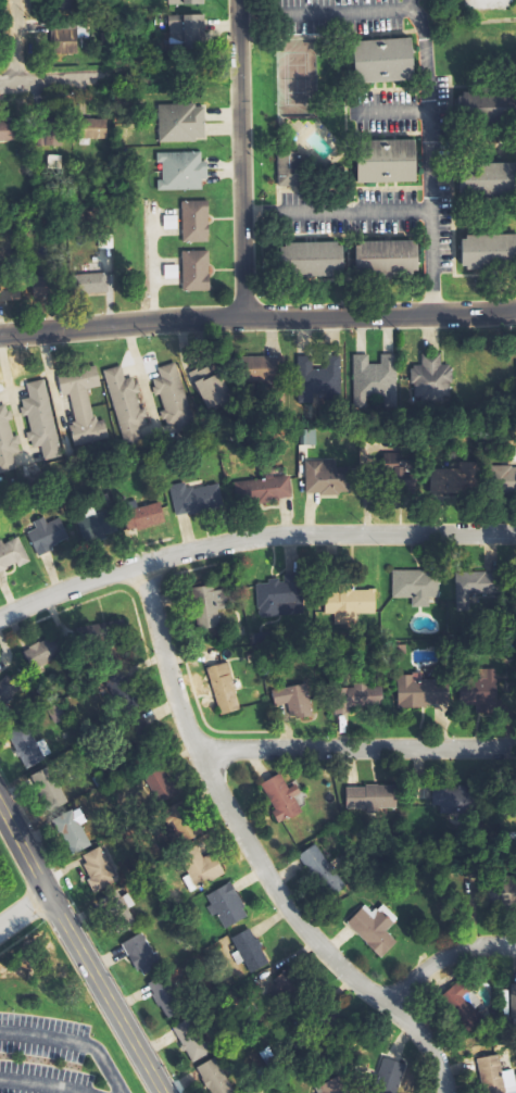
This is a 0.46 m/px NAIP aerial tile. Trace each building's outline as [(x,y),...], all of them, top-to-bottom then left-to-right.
[(200,14),(164,15),(164,26),(165,26),(166,38),(164,38),(165,49),(201,49),(200,14)] [(52,23),(54,55),(77,54),(76,21),(52,23)] [(347,41),(406,38),(408,79),(350,84),(347,41)] [(452,96),(456,96),(456,91),(509,90),(509,95),(515,95),(515,117),(511,117),(511,122),(458,122),(458,118),(452,118),(452,96)] [(153,104),(190,104),(190,108),(199,108),(200,138),(191,138),(191,141),(154,142),(153,104)] [(78,116),(78,139),(108,138),(106,116),(78,116)] [(18,138),(17,122),(0,123),(0,139),(18,138)] [(35,123),(36,145),(61,143),(60,122),(35,123)] [(351,184),(350,141),(408,140),(410,183),(351,184)] [(158,162),(152,162),(152,152),(197,151),(197,162),(202,162),(202,179),(197,179),(197,189),(153,190),(153,180),(159,180),(158,162)] [(272,154),(297,153),(298,186),(274,187),(272,154)] [(514,161),(452,164),(454,199),(515,196),(514,161)] [(177,201),(203,201),(204,242),(178,242),(177,201)] [(513,238),(515,238),(515,264),(514,264),(514,268),(462,269),(462,266),(456,266),(455,240),(461,240),(461,236),(513,235),(513,238)] [(351,244),(355,244),(355,241),(407,240),(407,244),(412,244),(413,271),(407,271),(408,274),(355,275),(355,271),(351,271),(351,244)] [(279,242),(333,241),(333,246),(338,246),(339,272),(333,272),(333,275),(280,277),(280,273),(275,273),(274,247),(279,246),(279,242)] [(177,251),(204,250),(204,291),(178,292),(177,251)] [(180,279),(180,265),(166,265),(166,279),(180,279)] [(66,274),(102,273),(103,292),(67,294),(66,274)] [(26,278),(28,300),(56,297),(54,275),(26,278)] [(17,300),(15,281),(0,283),(0,302),(17,300)] [(417,353),(437,353),(437,365),(444,365),(445,367),(449,367),(449,384),(445,384),(445,397),(440,397),(440,401),(417,401),(417,397),(411,397),(410,384),(407,384),(406,368),(410,368),(410,365),(418,365),(417,353)] [(349,354),(364,354),(364,364),(376,364),(376,354),(392,354),(393,406),(381,406),(381,397),(363,397),(363,407),(350,407),(349,354)] [(229,356),(229,382),(256,381),(257,403),(281,402),(279,355),(229,356)] [(309,368),(322,368),(320,355),(337,355),(338,401),(324,401),(324,393),(306,393),(306,402),(293,402),(292,357),(307,356),(309,368)] [(184,374),(203,409),(227,395),(209,360),(184,374)] [(172,424),(174,431),(191,426),(169,363),(153,368),(156,376),(148,379),(151,387),(149,387),(151,395),(155,394),(160,410),(155,411),(159,419),(162,419),(164,426),(172,424)] [(91,365),(97,386),(81,390),(89,416),(91,416),(92,420),(100,419),(104,438),(71,447),(65,425),(67,425),(67,423),(71,422),(64,394),(59,395),(53,375),(91,365)] [(98,370),(121,447),(139,441),(135,427),(143,425),(141,417),(143,416),(141,407),(137,410),(131,393),(136,392),(134,384),(130,385),(128,377),(121,379),(116,365),(98,370)] [(22,384),(25,398),(16,400),(18,406),(15,407),(17,416),(22,415),(26,431),(22,432),(24,441),(27,441),(28,448),(36,445),(40,461),(59,455),(39,379),(22,384)] [(12,468),(8,453),(16,451),(14,444),(16,443),(13,435),(9,436),(3,420),(9,419),(5,411),(2,412),(0,404),(0,472),(12,468)] [(295,429),(295,445),(313,444),(312,429),(295,429)] [(411,494),(388,494),(389,477),(379,477),(379,453),(394,453),(394,467),(400,467),(400,475),(411,475),(411,494)] [(302,462),(302,491),(349,491),(348,468),(333,468),(333,461),(302,462)] [(426,468),(426,493),(475,493),(475,463),(455,463),(455,468),(426,468)] [(486,494),(515,494),(515,467),(507,467),(507,465),(486,465),(486,494)] [(229,481),(232,503),(253,501),(253,504),(276,502),(276,499),(288,497),(286,475),(229,481)] [(165,486),(173,515),(218,503),(214,483),(189,489),(188,487),(183,488),(180,482),(165,486)] [(155,501),(161,522),(133,530),(133,528),(124,530),(118,512),(155,501)] [(73,520),(79,541),(91,538),(92,541),(103,538),(102,535),(114,530),(108,510),(92,514),(89,505),(79,508),(83,517),(73,520)] [(24,532),(35,556),(50,550),(48,546),(54,544),(53,542),(65,538),(55,517),(43,524),(40,517),(29,522),(33,528),(24,532)] [(3,568),(3,567),(12,563),(14,567),(27,561),(14,537),(0,544),(0,570),(3,568)] [(388,570),(389,598),(408,598),(408,607),(425,606),(425,598),(435,598),(435,570),(388,570)] [(452,573),(453,611),(467,610),(466,594),(498,593),(498,571),(482,573),(482,571),(452,573)] [(252,585),(265,583),(265,579),(275,578),(275,582),(281,581),(280,575),(297,573),(301,613),(255,617),(252,585)] [(322,591),(336,591),(336,582),(350,582),(350,590),(372,590),(372,613),(353,613),(353,625),(331,624),(331,614),(322,613),(322,591)] [(186,588),(192,630),(216,627),(214,610),(225,608),(222,589),(210,591),(209,585),(186,588)] [(93,626),(96,642),(107,640),(104,624),(93,626)] [(27,649),(34,669),(58,660),(50,640),(27,649)] [(201,668),(216,715),(237,708),(222,662),(201,668)] [(399,675),(399,707),(445,706),(445,681),(424,681),(424,674),(399,675)] [(478,705),(478,714),(494,714),(494,706),(506,706),(506,712),(515,712),(515,679),(462,678),(462,705),(478,705)] [(267,690),(270,705),(282,703),(286,715),(291,714),(292,718),(309,715),(302,683),(267,690)] [(335,716),(352,715),(352,707),(385,705),(384,684),(334,687),(335,716)] [(53,757),(46,739),(36,743),(29,725),(10,733),(25,768),(53,757)] [(70,802),(49,767),(33,777),(54,812),(70,802)] [(285,817),(286,819),(298,812),(289,796),(295,793),(291,784),(285,789),(275,772),(256,783),(272,809),(268,812),(275,822),(285,817)] [(433,789),(436,807),(446,805),(448,817),(470,814),(466,784),(433,789)] [(348,810),(398,809),(398,785),(347,786),(348,810)] [(171,809),(177,818),(185,812),(179,803),(171,809)] [(93,845),(83,826),(89,822),(80,807),(56,821),(75,855),(93,845)] [(329,898),(347,884),(316,844),(298,857),(329,898)] [(180,855),(198,889),(227,874),(216,853),(205,858),(198,845),(180,855)] [(99,891),(119,880),(102,846),(82,856),(99,891)] [(505,902),(515,901),(515,881),(504,881),(505,902)] [(216,915),(218,913),(227,929),(251,915),(231,882),(205,897),(216,915)] [(348,922),(382,958),(399,942),(387,930),(399,919),(384,903),(374,912),(367,904),(348,922)] [(126,929),(137,925),(130,906),(119,910),(126,929)] [(270,965),(253,928),(234,937),(252,973),(270,965)] [(125,941),(141,977),(162,967),(145,932),(125,941)] [(167,1019),(183,1012),(167,975),(150,983),(167,1019)] [(268,989),(278,1004),(297,990),(286,975),(268,989)] [(468,1032),(484,1023),(462,983),(446,991),(468,1032)] [(191,1062),(211,1053),(195,1018),(175,1027),(191,1062)] [(502,1071),(500,1055),(480,1058),(484,1092),(515,1092),(515,1069),(502,1071)] [(218,1057),(199,1065),(211,1092),(234,1092),(218,1057)] [(385,1058),(376,1088),(392,1092),(398,1092),(407,1064),(385,1058)] [(319,1092),(348,1092),(341,1076),(316,1087),(319,1092)]
